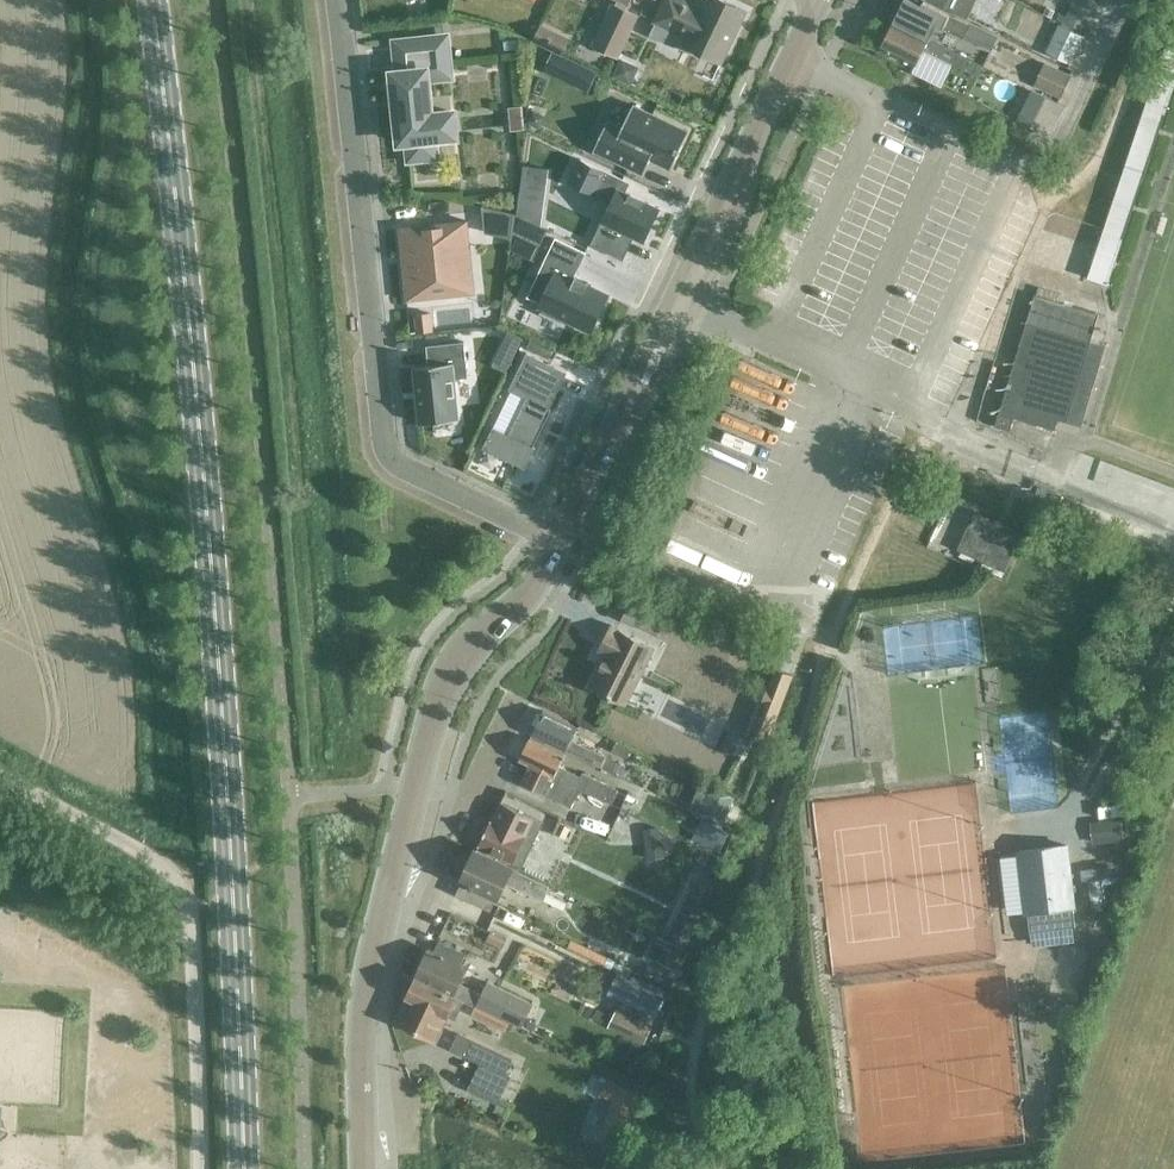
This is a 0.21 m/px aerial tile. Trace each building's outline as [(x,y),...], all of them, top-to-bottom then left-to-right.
[(615,5),(612,3),(591,46),(617,59),(638,16),(624,9),(627,3),(628,3),(630,0),(617,0),(615,5)] [(686,45),(722,61),(745,10),(724,0),(706,0),(702,9),(683,0),(665,0),(655,22),(689,38),(686,45)] [(893,15),(894,22),(893,23),(929,41),(936,26),(943,29),(943,27),(963,37),(991,50),(997,39),(969,25),(922,3),(921,5),(910,0),(903,0),(900,7),(897,7),(893,15)] [(943,8),(967,19),(976,0),(927,0),(943,8)] [(1100,5),(1090,0),(1076,0),(1064,24),(1095,39),(1101,26),(1092,22),(1100,5)] [(893,23),(881,49),(915,66),(925,46),(931,49),(929,54),(944,61),(978,78),(983,67),(949,51),(929,41),(893,23)] [(569,41),(539,26),(532,42),(561,56),(569,41)] [(1047,54),(1071,66),(1085,37),(1061,26),(1047,54)] [(398,73),(390,74),(393,98),(394,98),(399,143),(407,143),(409,160),(411,160),(411,157),(432,154),(432,158),(434,157),(432,140),(455,138),(455,136),(452,136),(450,115),(452,115),(452,113),(430,116),(426,79),(449,77),(445,38),(395,43),(398,73)] [(517,39),(503,41),(504,50),(518,49),(517,39)] [(553,53),(545,69),(561,76),(568,61),(561,57),(553,53)] [(620,59),(612,77),(629,86),(638,68),(620,59)] [(1045,65),(1034,88),(1060,101),(1071,78),(1045,65)] [(1031,124),(1030,126),(1038,130),(1050,136),(1064,107),(1044,97),(1031,124)] [(607,122),(593,151),(642,175),(643,173),(636,170),(637,169),(641,160),(648,159),(649,160),(670,170),(688,132),(632,106),(621,129),(607,122)] [(531,112),(526,123),(537,129),(543,118),(531,112)] [(579,158),(567,183),(592,195),(598,183),(615,191),(609,204),(590,244),(622,259),(632,237),(643,242),(660,208),(626,191),(630,182),(579,158)] [(519,189),(516,215),(540,227),(544,192),(519,189)] [(513,214),(484,207),(486,234),(511,235),(511,233),(513,214)] [(513,214),(511,233),(532,243),(540,227),(516,215),(513,214)] [(398,229),(406,301),(450,297),(446,260),(465,258),(461,222),(398,229)] [(555,240),(535,283),(547,289),(541,303),(538,308),(542,309),(541,313),(540,312),(539,314),(560,324),(561,323),(560,322),(562,319),(590,332),(593,325),(594,325),(604,304),(604,303),(607,296),(586,286),(588,283),(587,283),(585,286),(575,281),(576,278),(575,277),(574,280),(572,280),(575,275),(585,254),(555,240)] [(1000,414),(995,428),(1009,432),(1014,418),(1055,431),(1058,420),(1066,423),(1099,314),(1036,295),(1028,322),(1000,414)] [(425,317),(409,319),(411,337),(427,336),(425,317)] [(508,332),(502,343),(517,350),(522,339),(508,332)] [(531,340),(527,349),(548,359),(553,351),(531,340)] [(428,366),(413,368),(419,424),(458,420),(454,380),(467,378),(463,342),(425,346),(428,366)] [(492,427),(482,449),(524,469),(534,447),(532,446),(550,409),(548,409),(565,373),(525,354),(508,390),(525,398),(508,434),(492,427)] [(1004,572),(1021,533),(974,511),(956,551),(1004,572)] [(604,655),(589,687),(625,705),(654,647),(610,625),(597,652),(604,655)] [(773,670),(748,736),(766,743),(791,676),(773,670)] [(599,768),(605,756),(571,739),(577,727),(542,711),(531,734),(599,768)] [(579,777),(557,766),(563,754),(529,738),(519,760),(529,765),(520,783),(570,807),(578,789),(605,802),(612,787),(581,772),(579,777)] [(739,739),(733,752),(741,756),(747,743),(739,739)] [(709,789),(698,815),(721,826),(733,800),(709,789)] [(542,822),(533,818),(499,801),(490,820),(490,819),(477,845),(478,845),(475,851),(509,867),(518,850),(526,854),(542,822)] [(1131,805),(1096,810),(1098,822),(1133,817),(1131,805)] [(1092,824),(1094,843),(1123,840),(1121,820),(1092,824)] [(706,825),(698,844),(718,853),(727,835),(706,825)] [(641,829),(646,859),(664,857),(659,827),(641,829)] [(1072,907),(1074,907),(1067,846),(1018,852),(1026,913),(1027,913),(1029,932),(1075,927),(1072,907)] [(509,867),(475,851),(473,850),(459,880),(460,880),(454,894),(489,910),(495,897),(496,897),(505,880),(541,898),(547,885),(509,867)] [(709,897),(691,888),(666,939),(684,948),(709,897)] [(490,930),(486,940),(501,947),(506,937),(490,930)] [(673,944),(661,971),(675,977),(688,950),(673,944)] [(427,949),(414,977),(462,1000),(519,1027),(531,1004),(486,983),(481,995),(456,983),(464,967),(427,949)] [(642,960),(637,971),(651,977),(656,967),(642,960)] [(664,990),(619,968),(607,993),(652,1015),(664,990)] [(408,997),(396,1021),(435,1040),(447,1015),(454,1018),(462,1000),(414,977),(412,981),(408,982),(405,989),(407,993),(406,996),(408,997)] [(616,1010),(607,1028),(643,1045),(652,1026),(651,1026),(638,1020),(616,1009),(616,1010)] [(591,1021),(599,1025),(604,1016),(596,1011),(591,1021)] [(452,1049),(481,1062),(508,1075),(514,1061),(459,1035),(452,1049)] [(614,1056),(609,1066),(635,1080),(640,1070),(614,1056)] [(508,1075),(481,1062),(467,1091),(498,1105),(510,1078),(507,1076),(508,1075)] [(607,1082),(600,1096),(614,1102),(602,1133),(620,1140),(637,1096),(629,1093),(607,1082)]
